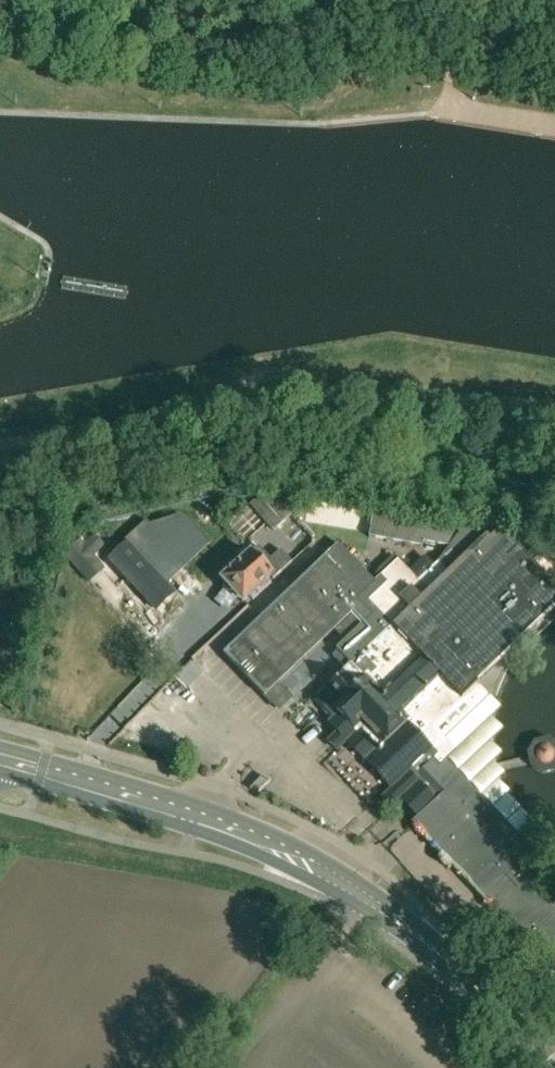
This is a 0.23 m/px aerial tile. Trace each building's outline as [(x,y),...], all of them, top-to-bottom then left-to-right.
[(291,516),(269,489),(250,504),(273,532),(291,516)] [(467,526),(374,509),(369,537),(423,547),(424,542),(462,549),(463,548),(462,548),(466,526),(467,526)] [(128,545),(111,560),(157,609),(173,594),(162,582),(203,544),(187,527),(146,565),(128,545)] [(225,655),(269,701),(283,688),(277,682),(350,612),(352,615),(350,617),(357,624),(359,622),(362,624),(337,648),(338,650),(333,655),(347,669),(329,686),(329,685),(316,697),(334,716),(329,722),(420,818),(415,823),(447,857),(484,896),(486,898),(541,957),(551,948),(554,944),(554,875),(445,760),(455,750),(433,726),(461,699),(462,700),(554,610),(554,587),(552,584),(554,581),(554,560),(546,551),(533,563),(500,530),(491,539),(487,535),(450,571),(440,561),(419,581),(399,560),(375,582),(339,544),(223,654),(224,655),(225,655)] [(90,581),(104,568),(93,556),(105,545),(94,534),(84,544),(79,539),(64,554),(90,581)] [(244,602),(260,587),(271,577),(274,579),(293,562),(282,550),(271,559),(259,546),(253,551),(223,579),(225,582),(225,587),(229,591),(234,591),(244,602)]
